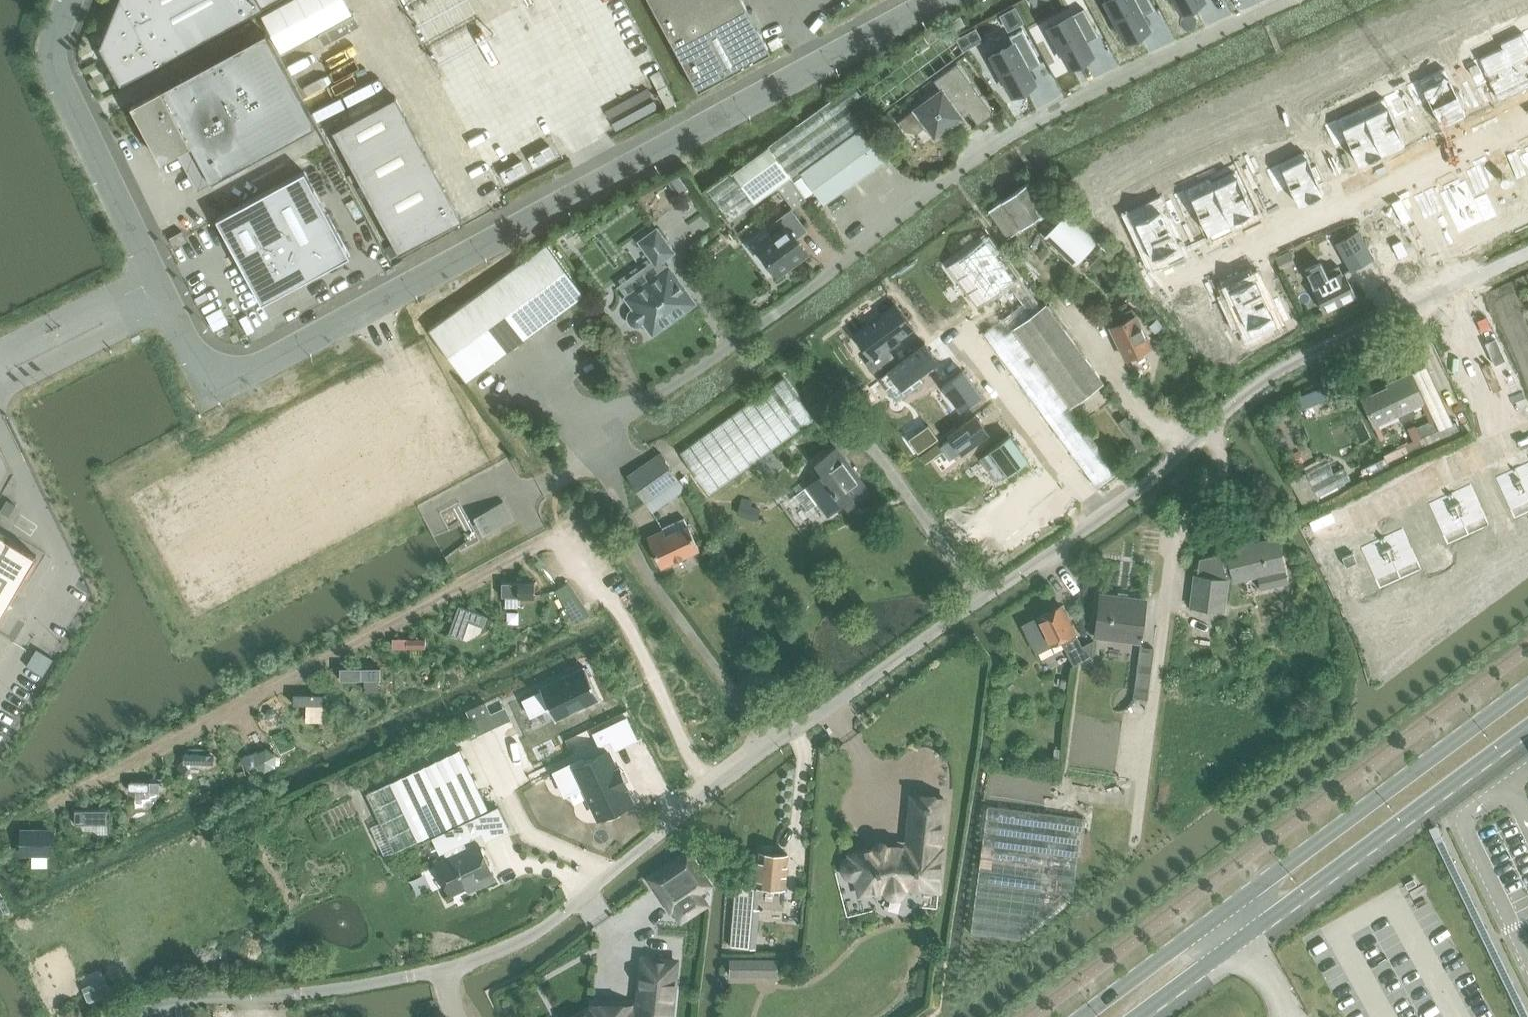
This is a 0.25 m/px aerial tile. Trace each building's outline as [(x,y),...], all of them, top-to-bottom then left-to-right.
[(100,46),(121,84),(264,8),(278,0),(122,0),(126,8),(113,15),(100,46)] [(261,14),(282,51),(352,12),(346,0),(287,0),(261,14)] [(652,6),(675,48),(745,11),(747,9),(742,0),(664,0),(652,6)] [(1112,13),(1109,15),(1116,29),(1119,27),(1126,40),(1149,27),(1141,13),(1153,7),(1154,9),(1155,9),(1150,0),(1105,0),(1112,13)] [(1181,11),(1201,0),(1175,0),(1181,11)] [(1084,8),(1049,27),(1055,39),(1052,41),(1060,55),(1063,54),(1070,66),(1092,53),(1085,39),(1096,33),(1097,35),(1098,35),(1084,8)] [(756,30),(745,11),(675,48),(698,91),(771,52),(758,29),(756,30)] [(965,24),(960,16),(949,22),(954,31),(965,24)] [(958,38),(963,49),(981,40),(976,29),(958,38)] [(1013,43),(991,55),(998,67),(995,69),(1002,83),(1005,81),(1012,94),(1035,81),(1027,67),(1039,61),(1040,63),(1041,63),(1023,29),(1009,36),(1013,43)] [(1503,50),(1522,90),(1523,92),(1527,89),(1527,31),(1523,33),(1526,40),(1503,50)] [(316,126),(266,33),(131,105),(161,161),(191,144),(212,182),(316,126)] [(1478,54),(1464,61),(1475,83),(1486,78),(1498,103),(1508,99),(1507,97),(1522,90),(1503,50),(1481,61),(1478,54)] [(978,126),(994,114),(958,65),(936,80),(944,91),(899,122),(906,132),(917,134),(926,127),(935,139),(970,114),(978,126)] [(659,72),(650,76),(657,90),(666,85),(659,72)] [(1419,80),(1406,86),(1417,109),(1427,104),(1438,128),(1444,126),(1445,129),(1465,119),(1464,116),(1469,114),(1451,75),(1423,88),(1419,80)] [(676,102),(667,85),(666,85),(657,90),(667,107),(676,102)] [(854,85),(769,147),(791,178),(793,177),(800,172),(802,176),(795,181),(805,194),(813,189),(824,205),(886,160),(847,106),(862,96),(854,85)] [(1398,92),(1361,109),(1364,115),(1383,155),(1383,157),(1386,156),(1388,159),(1406,151),(1404,148),(1408,146),(1397,121),(1409,116),(1398,92)] [(396,96),(332,130),(399,254),(462,219),(396,96)] [(1338,120),(1325,126),(1335,148),(1347,143),(1359,169),(1369,164),(1368,162),(1383,155),(1364,115),(1341,126),(1338,120)] [(534,167),(555,156),(550,145),(529,156),(534,167)] [(1518,154),(1527,176),(1527,146),(1522,149),(1523,152),(1518,154)] [(779,187),(791,178),(769,147),(708,191),(731,223),(779,187)] [(1278,160),(1264,166),(1275,189),(1286,183),(1298,209),(1308,204),(1308,203),(1323,195),(1323,197),(1327,195),(1323,186),(1327,184),(1317,164),(1313,166),(1308,154),(1281,166),(1278,160)] [(501,172),(507,182),(528,171),(522,160),(501,172)] [(1235,174),(1213,184),(1232,226),(1234,225),(1234,223),(1252,214),(1253,216),(1257,214),(1245,189),(1256,183),(1246,161),(1232,167),(1235,174)] [(350,256),(305,171),(216,219),(262,303),(350,256)] [(668,183),(679,198),(689,190),(678,176),(668,183)] [(1444,189),(1438,191),(1459,234),(1500,215),(1489,192),(1479,197),(1469,177),(1464,179),(1463,176),(1443,186),(1444,189)] [(806,196),(805,194),(795,181),(793,177),(791,178),(779,187),(792,206),(806,196)] [(1210,178),(1173,195),(1184,219),(1196,213),(1208,237),(1212,235),(1213,239),(1231,231),(1229,227),(1232,226),(1213,184),(1210,178)] [(1010,239),(1049,209),(1029,183),(990,213),(1010,239)] [(1169,200),(1130,219),(1150,261),(1155,259),(1156,262),(1174,253),(1172,251),(1177,248),(1168,229),(1180,223),(1169,200)] [(778,273),(805,253),(795,239),(806,231),(790,210),(767,228),(774,238),(760,249),(778,273)] [(1076,265),(1099,242),(1069,212),(1045,236),(1076,265)] [(641,242),(657,264),(662,260),(663,261),(675,252),(658,229),(641,242)] [(182,230),(169,237),(175,248),(188,241),(182,230)] [(1358,230),(1335,243),(1351,271),(1374,258),(1358,230)] [(989,234),(947,266),(978,307),(1010,283),(1032,314),(1042,306),(1020,276),(989,234)] [(1396,243),(1393,244),(1399,257),(1403,255),(1408,253),(1402,240),(1396,243)] [(546,243),(429,329),(467,381),(584,295),(546,243)] [(669,270),(663,261),(662,260),(657,264),(658,265),(658,264),(664,273),(629,298),(637,308),(633,310),(631,313),(629,317),(630,321),(633,325),(636,326),(640,327),(644,325),(647,322),(654,332),(694,303),(670,269),(669,270)] [(1320,264),(1305,271),(1314,291),(1324,312),(1358,296),(1347,273),(1344,274),(1341,267),(1325,274),(1320,264)] [(1233,299),(1229,301),(1237,319),(1241,317),(1250,335),(1289,317),(1277,292),(1265,297),(1255,277),(1251,279),(1249,276),(1232,284),(1234,287),(1229,290),(1233,299)] [(898,306),(856,337),(873,360),(868,363),(876,374),(898,358),(890,348),(916,330),(898,306)] [(1015,330),(1053,383),(1073,409),(1104,385),(1047,306),(1015,330)] [(1122,322),(1111,327),(1127,361),(1132,358),(1135,361),(1139,359),(1140,355),(1151,349),(1133,309),(1119,316),(1122,322)] [(1011,328),(992,343),(1099,488),(1118,473),(1011,328)] [(925,342),(879,376),(897,401),(925,381),(921,375),(939,362),(925,342)] [(963,369),(942,385),(961,410),(981,395),(963,369)] [(1411,408),(1424,402),(1411,374),(1392,382),(1394,385),(1363,400),(1375,425),(1398,414),(1402,421),(1414,416),(1411,408)] [(828,398),(809,412),(784,378),(681,453),(712,496),(815,420),(824,431),(843,417),(828,398)] [(1331,382),(1298,395),(1302,407),(1336,394),(1331,382)] [(950,437),(942,443),(953,458),(961,452),(961,453),(989,432),(976,414),(948,435),(950,437)] [(1368,465),(1366,466),(1370,475),(1372,474),(1450,439),(1463,433),(1458,422),(1437,431),(1432,420),(1416,427),(1421,437),(1384,454),(1386,458),(1368,465)] [(929,423),(909,438),(918,451),(938,437),(929,423)] [(990,451),(980,459),(996,481),(1006,473),(1007,475),(1028,460),(1009,435),(989,450),(990,451)] [(837,446),(815,463),(823,475),(797,495),(809,510),(819,503),(829,517),(846,504),(849,508),(871,492),(837,446)] [(1284,458),(1290,468),(1304,461),(1299,451),(1284,458)] [(627,476),(645,503),(680,479),(663,452),(627,476)] [(1333,472),(1327,461),(1291,479),(1305,507),(1346,487),(1343,481),(1349,479),(1344,467),(1333,472)] [(1514,467),(1527,497),(1527,461),(1514,467)] [(952,466),(937,477),(942,484),(957,473),(952,466)] [(1494,476),(1513,519),(1527,513),(1527,497),(1514,467),(1494,476)] [(995,520),(984,529),(1000,550),(1032,526),(1024,516),(1051,495),(1033,471),(985,507),(995,520)] [(686,488),(680,479),(645,503),(651,512),(686,488)] [(1471,483),(1449,492),(1469,535),(1490,525),(1471,483)] [(1449,492),(1428,502),(1447,545),(1469,535),(1449,492)] [(16,505),(7,500),(1,511),(9,516),(16,505)] [(503,501),(476,516),(485,533),(513,519),(503,501)] [(741,502),(737,513),(754,519),(758,508),(741,502)] [(648,536),(661,565),(700,548),(689,525),(685,517),(663,527),(664,529),(648,536)] [(1404,528),(1382,538),(1402,581),(1423,571),(1404,528)] [(0,533),(0,617),(12,597),(38,556),(0,533)] [(1382,538),(1361,548),(1380,591),(1402,581),(1382,538)] [(1195,578),(1192,609),(1224,612),(1228,577),(1234,576),(1235,580),(1257,575),(1261,588),(1288,582),(1285,568),(1278,539),(1228,551),(1228,554),(1200,561),(1198,577),(1195,578)] [(1442,543),(1431,548),(1441,570),(1452,565),(1442,543)] [(1431,548),(1420,553),(1430,575),(1441,570),(1431,548)] [(1365,571),(1354,576),(1364,599),(1375,593),(1365,571)] [(535,596),(535,582),(502,582),(502,596),(535,596)] [(568,582),(556,590),(578,623),(589,615),(568,582)] [(1102,594),(1097,624),(1096,637),(1141,643),(1146,600),(1102,594)] [(469,621),(484,627),(488,616),(459,605),(449,633),(463,638),(469,621)] [(1061,640),(1074,666),(1093,657),(1095,640),(1083,646),(1076,632),(1062,606),(1043,616),(1038,619),(1024,626),(1037,652),(1056,642),(1061,640)] [(428,639),(394,638),(394,648),(427,649),(428,639)] [(1148,692),(1154,648),(1140,646),(1134,690),(1148,692)] [(377,665),(344,665),(344,682),(377,682),(377,665)] [(541,693),(523,701),(531,717),(549,709),(555,721),(601,700),(585,669),(540,690),(541,693)] [(323,693),(290,693),(290,705),(323,705),(323,693)] [(466,711),(472,722),(491,713),(486,702),(466,711)] [(268,709),(266,714),(269,718),(274,717),(276,712),(273,708),(268,709)] [(607,728),(595,734),(601,746),(613,741),(607,728)] [(461,750),(367,795),(381,824),(372,828),(386,858),(488,810),(461,750)] [(584,758),(554,771),(563,790),(583,780),(602,818),(634,802),(626,786),(627,786),(619,769),(618,770),(609,751),(586,762),(584,758)] [(213,752),(181,752),(180,765),(189,765),(189,768),(206,769),(207,765),(213,765),(213,752)] [(270,752),(259,758),(259,770),(269,776),(280,770),(280,758),(270,752)] [(628,753),(619,758),(626,772),(635,768),(628,753)] [(161,782),(128,782),(128,794),(161,794),(161,782)] [(940,850),(944,799),(913,796),(908,847),(887,847),(887,846),(886,845),(884,843),(883,843),(881,842),(879,843),(877,844),(876,845),(875,847),(875,848),(875,849),(875,850),(851,856),(852,859),(849,860),(847,861),(845,863),(844,865),(843,867),(843,870),(844,873),(845,875),(847,877),(848,878),(851,879),(854,879),(857,879),(861,896),(885,890),(886,892),(887,895),(888,897),(891,899),(894,900),(897,900),(900,899),(902,898),(905,895),(906,893),(906,890),(906,888),(939,891),(943,851),(940,850)] [(1083,818),(987,805),(970,933),(1019,939),(1073,894),(1083,818)] [(108,823),(108,809),(75,810),(75,824),(108,823)] [(475,819),(434,839),(441,854),(445,853),(448,860),(436,866),(451,896),(476,884),(478,889),(495,880),(479,845),(468,850),(464,843),(482,834),(475,819)] [(49,853),(50,831),(22,831),(22,853),(49,853)] [(757,889),(785,891),(788,855),(772,854),(772,851),(765,851),(765,853),(760,853),(757,883),(736,881),(732,929),(731,945),(757,947),(758,932),(760,910),(755,910),(757,889)] [(686,856),(650,880),(670,910),(672,909),(679,920),(704,904),(697,892),(706,886),(686,856)] [(0,898),(0,914),(10,909),(4,896),(0,898)] [(671,1013),(676,961),(643,958),(639,1003),(634,1012),(630,1010),(630,1005),(625,1005),(598,1005),(593,1005),(593,1009),(579,1016),(669,1016),(671,1013)] [(731,960),(730,977),(758,977),(758,960),(731,960)] [(85,993),(107,984),(104,977),(82,986),(85,993)] [(107,984),(85,993),(90,1004),(107,997),(112,995),(111,994),(110,991),(107,984)]
